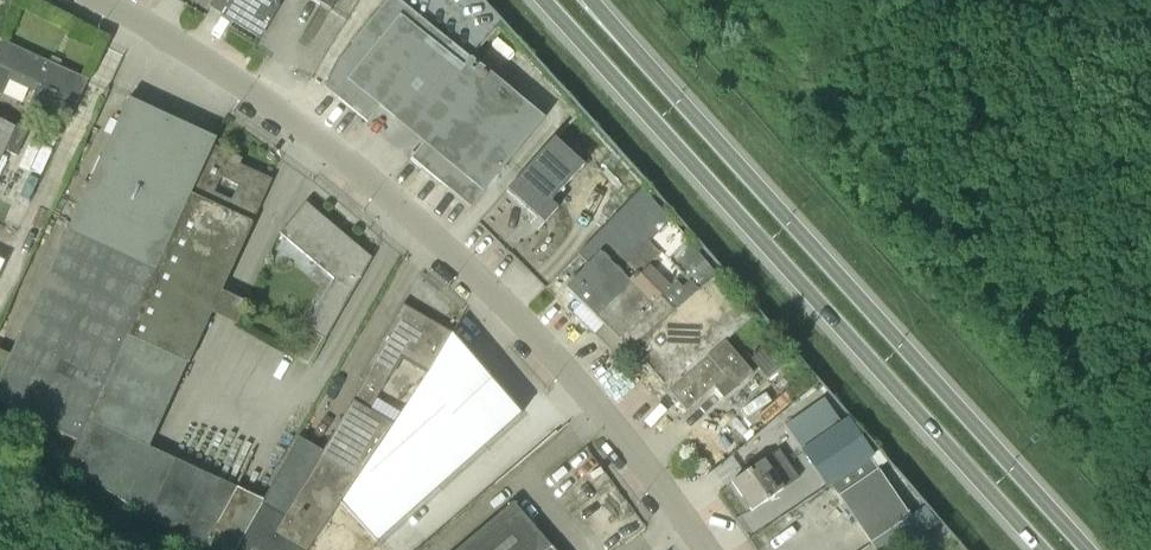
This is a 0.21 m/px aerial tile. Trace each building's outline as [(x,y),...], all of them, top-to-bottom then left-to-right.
[(277,8),(274,6),(277,2),(277,0),(231,0),(222,16),(259,38),(277,8)] [(337,0),(312,0),(331,11),(337,0)] [(400,0),(387,0),(319,82),(367,122),(380,106),(423,143),(411,158),(471,208),(546,119),(473,59),(472,60),(400,0)] [(0,41),(0,93),(3,94),(9,79),(37,92),(54,100),(57,94),(77,103),(88,80),(0,40),(0,41)] [(214,146),(216,140),(128,99),(3,371),(0,369),(0,406),(77,441),(85,423),(183,212),(214,146)] [(4,150),(15,127),(0,121),(0,159),(4,150)] [(15,127),(4,150),(16,156),(28,129),(16,124),(15,127)] [(546,219),(557,208),(551,202),(584,166),(554,139),(510,187),(540,214),(546,219)] [(214,146),(183,212),(85,423),(77,441),(66,466),(151,518),(178,460),(150,447),(272,181),(229,160),(232,155),(214,146)] [(679,284),(704,260),(642,190),(578,256),(588,266),(565,288),(619,340),(621,339),(679,284)] [(327,341),(372,260),(303,205),(280,234),(336,279),(307,330),(291,353),(307,364),(322,338),(327,341)] [(704,260),(679,284),(621,339),(685,411),(721,379),(732,392),(753,373),(745,364),(751,359),(770,343),(773,340),(704,260)] [(262,505),(241,542),(253,549),(308,549),(340,503),(366,466),(387,434),(393,425),(368,410),(401,356),(429,373),(452,334),(403,305),(360,378),(365,381),(323,452),(300,438),(298,437),(297,438),(298,439),(263,500),(264,500),(262,505)] [(429,373),(423,382),(454,414),(491,379),(452,334),(429,373)] [(751,359),(768,379),(787,362),(770,343),(751,359)] [(491,379),(454,414),(484,447),(521,414),(491,379)] [(407,405),(463,466),(484,447),(454,414),(423,382),(407,405)] [(393,425),(387,434),(438,488),(463,466),(407,405),(393,425)] [(827,486),(876,453),(848,420),(802,450),(827,486)] [(409,514),(438,488),(387,434),(366,466),(409,514)] [(241,542),(262,505),(264,500),(263,500),(178,460),(151,518),(203,549),(237,549),(241,542)] [(752,512),(783,490),(763,461),(732,483),(752,512)] [(409,514),(366,466),(340,503),(377,542),(409,514)] [(871,544),(910,517),(878,469),(838,496),(871,544)] [(513,502),(457,549),(554,549),(513,502)] [(877,549),(894,549),(917,535),(934,523),(922,509),(910,517),(872,543),(877,549)] [(921,533),(913,547),(917,549),(937,549),(941,544),(921,533)] [(241,542),(237,549),(253,549),(241,542)]
